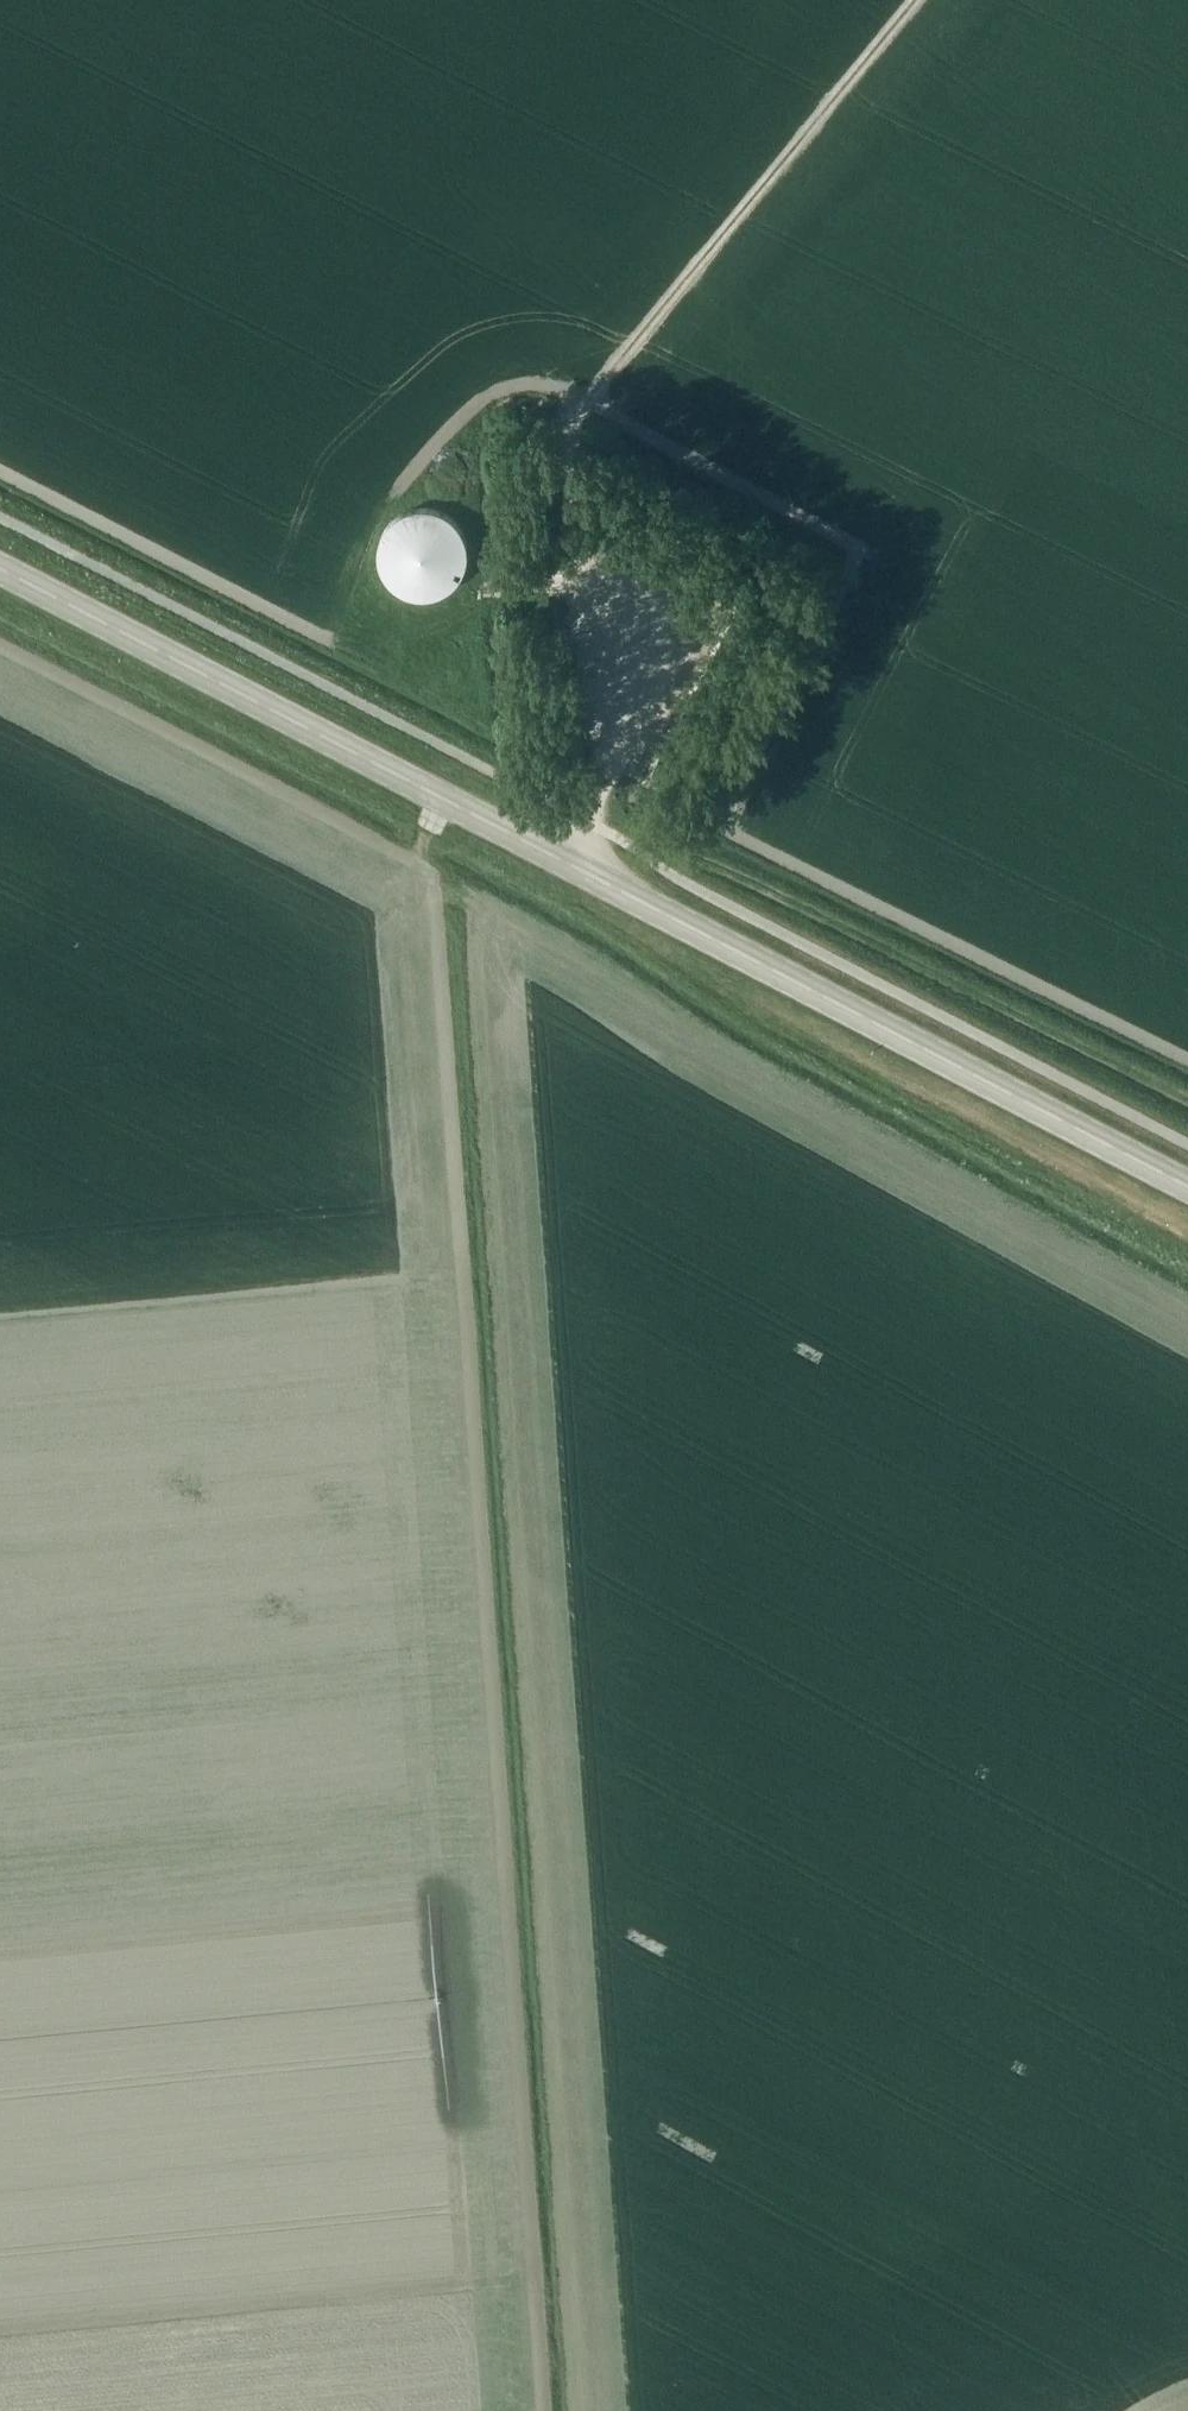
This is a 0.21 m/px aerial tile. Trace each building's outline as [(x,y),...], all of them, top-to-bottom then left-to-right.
[(383,572),(390,582),(400,591),(411,596),(424,598),(436,596),(448,591),(458,583),(465,572),(469,560),(469,548),(466,535),(459,525),(450,516),(438,510),(425,508),(412,509),(401,515),(391,523),(384,534),(380,546),(380,559),(383,572)]
